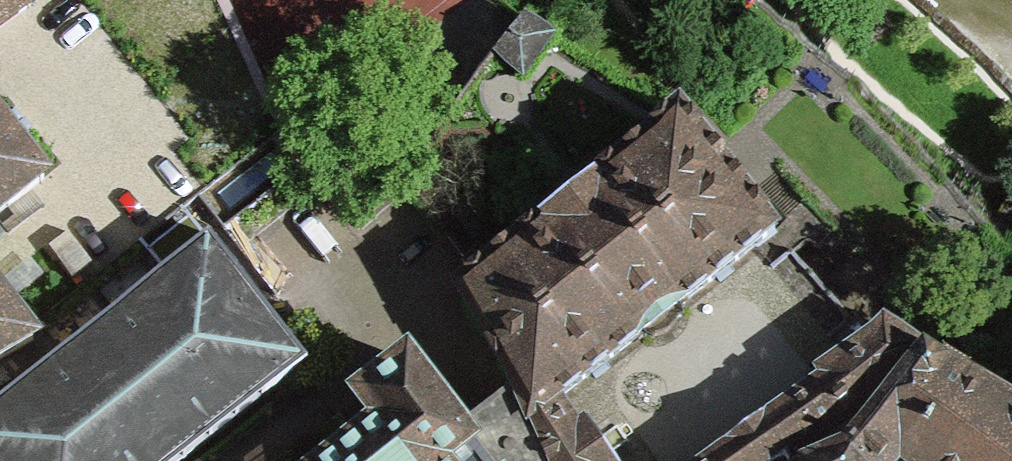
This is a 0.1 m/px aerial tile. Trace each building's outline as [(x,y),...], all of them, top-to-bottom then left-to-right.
[(28,5),(24,0),(0,0),(0,25),(28,5)] [(522,21),(495,52),(522,74),(551,39),(522,21)] [(481,332),(514,390),(531,420),(558,399),(639,337),(646,333),(648,331),(652,331),(652,329),(660,327),(664,324),(669,319),(673,314),(675,311),(677,309),(683,303),(767,238),(775,232),(769,224),(685,118),(679,111),(483,264),(455,286),(481,332)] [(44,179),(0,124),(0,214),(44,179)] [(479,246),(416,164),(405,182),(463,258),(479,246)] [(0,400),(0,460),(182,460),(307,363),(208,237),(164,272),(0,400)] [(33,341),(26,331),(25,330),(0,298),(0,359),(33,341)] [(783,456),(786,460),(814,460),(842,449),(894,390),(925,355),(884,327),(825,368),(819,373),(823,379),(797,398),(793,400),(766,419),(762,421),(731,443),(727,446),(707,460),(776,460),(783,456)] [(904,460),(905,460),(1011,460),(1011,406),(925,355),(894,390),(842,449),(814,460),(903,460),(904,460)] [(461,431),(411,365),(407,358),(402,363),(362,394),(356,398),(361,403),(378,424),(330,460),(484,460),(461,431)] [(531,420),(514,390),(461,431),(484,460),(610,460),(589,431),(585,424),(578,428),(558,399),(531,420)]
